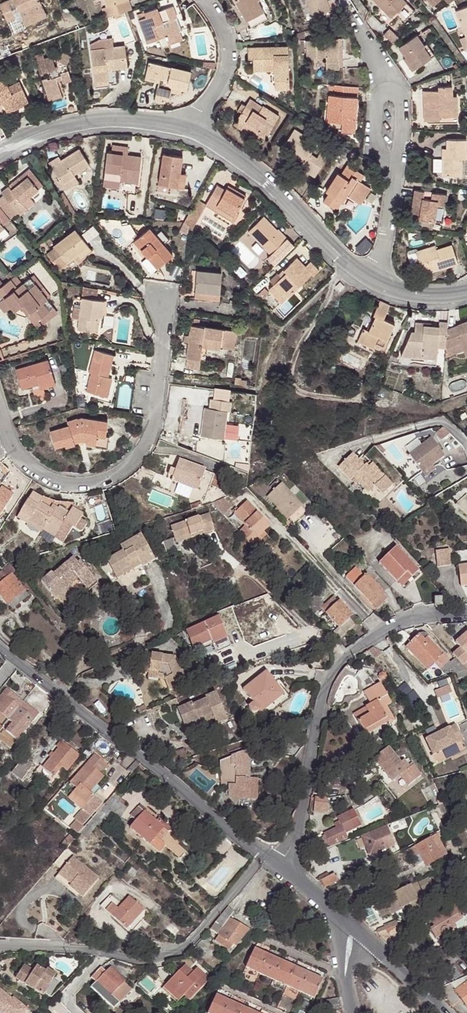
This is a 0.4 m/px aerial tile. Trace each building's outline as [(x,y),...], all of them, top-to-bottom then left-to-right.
[(42,12),(37,0),(10,0),(0,4),(0,11),(5,21),(13,18),(10,12),(15,10),(21,21),(42,12)] [(126,13),(132,10),(129,0),(128,0),(103,0),(106,9),(103,10),(107,20),(126,13)] [(234,0),(230,0),(237,12),(240,10),(234,0)] [(240,10),(247,21),(248,21),(252,27),(268,17),(257,1),(259,0),(234,0),(240,10)] [(311,6),(313,16),(335,10),(332,0),(330,1),(329,0),(309,0),(311,6)] [(409,5),(403,0),(372,0),(394,21),(409,5)] [(171,22),(177,20),(182,34),(188,31),(178,6),(160,13),(158,9),(145,15),(147,18),(139,21),(147,44),(159,40),(159,38),(166,35),(169,40),(177,36),(171,22)] [(45,17),(42,12),(21,21),(23,26),(45,17)] [(182,34),(177,20),(171,22),(177,36),(169,40),(171,45),(184,39),(182,34)] [(399,38),(389,28),(383,34),(392,43),(399,38)] [(416,71),(436,57),(428,45),(426,47),(420,37),(402,49),(408,58),(416,71)] [(335,38),(304,40),(306,59),(323,58),(324,69),(337,68),(335,38)] [(113,70),(125,68),(123,47),(112,48),(111,39),(98,41),(88,46),(89,51),(93,88),(115,86),(113,70)] [(275,71),(276,83),(291,82),(289,48),(248,49),(249,60),(253,60),(254,72),(275,71)] [(46,97),(60,92),(55,77),(60,76),(62,83),(71,80),(66,65),(70,57),(62,54),(57,65),(55,65),(53,57),(45,59),(43,53),(34,56),(39,74),(46,72),(49,77),(41,80),(46,97)] [(408,58),(406,60),(414,72),(416,71),(408,58)] [(158,81),(157,85),(153,103),(161,105),(161,103),(168,104),(170,94),(182,97),(183,92),(186,93),(190,75),(147,66),(145,78),(158,81)] [(27,103),(18,82),(8,86),(2,74),(0,75),(0,100),(5,98),(11,110),(27,103)] [(291,82),(276,83),(276,91),(291,90),(291,82)] [(453,115),(454,95),(453,85),(440,85),(439,89),(425,89),(425,118),(429,118),(440,119),(440,112),(445,112),(445,115),(453,115)] [(358,87),(330,86),(328,122),(342,123),(342,132),(355,133),(358,87)] [(459,95),(454,95),(453,115),(445,115),(445,112),(440,112),(440,119),(429,118),(429,123),(459,123),(459,95)] [(5,98),(0,100),(0,101),(5,112),(11,110),(5,98)] [(247,106),(242,113),(238,120),(246,125),(248,122),(260,130),(259,133),(266,138),(280,116),(264,106),(263,108),(251,100),(247,106)] [(239,110),(242,113),(247,106),(243,104),(239,110)] [(27,125),(42,120),(39,109),(23,114),(27,125)] [(246,125),(238,120),(235,124),(243,130),(246,125)] [(248,122),(246,125),(259,133),(260,130),(248,122)] [(291,154),(300,160),(303,155),(308,159),(306,164),(303,169),(316,177),(330,156),(322,151),(318,157),(312,153),(319,142),(297,128),(286,145),(294,150),(291,154)] [(444,155),(444,173),(463,173),(463,156),(466,155),(466,140),(466,137),(449,137),(449,145),(449,155),(444,155)] [(105,186),(121,188),(139,190),(143,160),(134,159),(134,164),(129,163),(129,158),(130,151),(115,149),(114,156),(109,156),(105,186)] [(65,188),(78,180),(76,177),(92,167),(82,152),(63,164),(53,170),(65,188)] [(303,155),(300,160),(306,164),(308,159),(303,155)] [(187,190),(189,180),(183,179),(183,174),(186,159),(166,157),(161,186),(187,190)] [(53,170),(63,164),(61,161),(51,167),(53,170)] [(356,177),(360,171),(349,164),(342,174),(340,173),(328,191),(331,193),(326,202),(338,210),(348,195),(356,200),(367,184),(362,181),(356,177)] [(366,175),(360,171),(356,177),(362,181),(366,175)] [(24,203),(32,197),(41,190),(31,177),(14,190),(11,187),(3,194),(4,196),(20,215),(22,217),(30,210),(27,206),(24,203)] [(81,185),(78,180),(65,188),(68,193),(81,185)] [(373,188),(367,184),(356,200),(362,204),(373,188)] [(218,205),(236,216),(247,196),(235,189),(233,192),(227,189),(226,190),(217,185),(207,205),(206,206),(215,210),(218,205)] [(420,219),(435,221),(437,206),(445,207),(447,195),(415,190),(413,206),(421,207),(420,214),(420,219)] [(4,196),(0,199),(0,205),(13,221),(20,215),(4,196)] [(35,200),(32,197),(24,203),(27,206),(35,200)] [(233,220),(236,216),(218,205),(215,210),(233,220)] [(421,207),(413,206),(411,213),(420,214),(421,207)] [(437,206),(435,221),(443,222),(445,207),(437,206)] [(268,260),(275,267),(295,247),(289,240),(287,242),(265,219),(250,233),(272,257),(268,260)] [(159,268),(174,256),(151,229),(135,242),(159,268)] [(94,252),(91,248),(78,232),(56,250),(57,251),(49,257),(62,273),(70,267),(81,257),(83,261),(94,252)] [(437,265),(439,271),(461,263),(454,244),(438,250),(437,246),(421,252),(418,250),(410,252),(409,256),(413,269),(423,266),(424,270),(432,267),(437,265)] [(274,285),(288,299),(312,276),(315,278),(320,272),(311,263),(306,268),(297,259),(271,281),(274,285)] [(197,295),(221,297),(223,276),(199,274),(197,295)] [(0,292),(0,299),(3,303),(0,306),(0,310),(5,316),(12,311),(16,315),(27,319),(34,328),(54,311),(31,282),(20,291),(12,282),(0,292)] [(341,292),(344,287),(340,283),(336,288),(341,292)] [(283,304),(288,299),(274,285),(270,289),(283,304)] [(257,297),(261,301),(267,295),(263,291),(257,297)] [(220,304),(221,297),(197,295),(197,301),(220,304)] [(81,331),(97,333),(99,319),(103,319),(106,319),(107,302),(85,299),(81,331)] [(392,305),(383,302),(376,316),(378,317),(371,331),(366,328),(360,342),(377,349),(378,345),(381,338),(389,342),(397,325),(386,319),(392,305)] [(449,331),(448,349),(462,344),(465,351),(466,351),(466,325),(457,328),(458,316),(450,315),(450,324),(449,331)] [(448,349),(449,331),(450,324),(441,323),(441,328),(432,327),(432,325),(417,325),(417,334),(412,334),(401,358),(410,359),(410,363),(423,364),(423,357),(439,359),(439,351),(448,351),(448,349)] [(193,328),(192,337),(191,344),(188,369),(202,370),(205,348),(222,350),(225,331),(193,328)] [(239,333),(225,331),(222,350),(236,352),(239,333)] [(386,348),(389,342),(381,338),(378,345),(386,348)] [(448,351),(447,358),(465,351),(462,344),(448,349),(448,351)] [(88,392),(95,394),(106,397),(111,378),(108,377),(113,355),(95,351),(89,374),(91,375),(88,392)] [(438,368),(439,359),(423,357),(423,364),(423,368),(438,368)] [(39,385),(56,380),(50,361),(17,371),(23,390),(32,387),(36,401),(45,399),(44,394),(42,395),(40,390),(39,385)] [(241,377),(235,377),(234,384),(246,385),(247,380),(241,379),(241,377)] [(106,397),(95,394),(94,399),(111,403),(117,379),(111,378),(106,397)] [(56,380),(39,385),(40,390),(58,385),(56,380)] [(204,439),(225,441),(229,414),(232,414),(233,404),(213,401),(212,411),(207,410),(204,439)] [(167,418),(165,429),(176,431),(178,420),(167,418)] [(88,448),(109,450),(110,437),(107,437),(109,422),(81,419),(69,422),(70,427),(52,432),(57,449),(66,447),(67,449),(76,446),(75,442),(83,441),(84,443),(88,444),(88,448)] [(408,452),(419,444),(416,439),(404,447),(408,452)] [(411,456),(424,474),(434,466),(446,457),(434,440),(411,456)] [(392,486),(384,477),(381,480),(369,466),(366,469),(352,454),(338,466),(350,479),(353,477),(368,493),(374,487),(382,495),(392,486)] [(176,471),(173,479),(171,482),(197,491),(201,482),(211,486),(214,476),(205,473),(205,471),(179,461),(176,471)] [(384,477),(372,463),(369,466),(381,480),(384,477)] [(424,474),(427,478),(437,471),(434,466),(424,474)] [(214,476),(211,486),(224,491),(227,482),(214,476)] [(292,522),(307,509),(287,487),(272,500),(281,510),(292,522)] [(13,496),(1,488),(0,490),(0,517),(13,496)] [(457,503),(466,513),(466,495),(457,503)] [(72,533),(82,519),(57,504),(50,503),(41,499),(39,501),(31,496),(15,520),(25,527),(26,526),(40,534),(42,532),(54,539),(57,534),(65,539),(70,531),(72,533)] [(216,504),(227,517),(235,508),(226,500),(216,504)] [(249,528),(243,534),(256,549),(264,543),(261,540),(267,534),(273,529),(250,504),(238,516),(249,528)] [(279,512),(291,524),(292,522),(281,510),(279,512)] [(194,540),(218,533),(212,516),(173,527),(177,539),(192,535),(194,540)] [(261,540),(264,543),(270,537),(267,534),(261,540)] [(147,559),(151,564),(153,566),(164,556),(145,535),(128,550),(131,553),(116,565),(128,578),(142,566),(140,564),(147,559)] [(179,544),(194,540),(192,535),(177,539),(179,544)] [(171,539),(162,542),(165,549),(174,545),(171,539)] [(406,576),(410,580),(416,574),(395,549),(377,564),(396,585),(406,576)] [(436,553),(437,561),(438,567),(451,565),(451,559),(450,551),(436,553)] [(86,596),(100,584),(82,562),(79,565),(73,559),(54,575),(52,573),(43,581),(58,599),(61,597),(64,601),(80,588),(86,596)] [(131,582),(151,564),(147,559),(140,564),(142,566),(128,578),(131,582)] [(8,604),(25,590),(12,575),(16,572),(9,565),(7,567),(7,568),(1,573),(0,574),(0,593),(8,604)] [(373,604),(385,594),(360,565),(348,575),(373,604)] [(400,589),(410,580),(406,576),(396,585),(400,589)] [(25,590),(8,604),(13,610),(29,596),(25,590)] [(373,604),(376,608),(389,598),(385,594),(373,604)] [(349,618),(353,615),(336,595),(322,607),(340,627),(333,632),(339,638),(354,624),(349,618)] [(219,617),(187,631),(195,651),(212,644),(213,644),(214,646),(217,655),(232,650),(228,638),(219,617)] [(446,648),(450,653),(457,660),(464,653),(466,651),(466,631),(462,626),(449,637),(453,642),(446,648)] [(455,673),(466,670),(457,660),(450,653),(442,660),(425,641),(421,644),(416,638),(406,647),(427,670),(434,663),(444,674),(451,669),(455,673)] [(168,674),(170,680),(174,690),(182,687),(183,689),(194,684),(188,670),(186,671),(180,657),(156,654),(156,659),(144,657),(142,670),(154,672),(154,670),(163,672),(162,674),(168,674)] [(153,678),(170,680),(168,674),(162,674),(163,672),(154,670),(154,672),(153,678)] [(271,698),(280,691),(266,672),(242,690),(252,703),(247,707),(251,712),(253,712),(255,712),(257,710),(260,713),(274,701),(271,698)] [(449,685),(434,691),(437,699),(452,693),(449,685)] [(378,703),(384,699),(379,687),(363,694),(369,706),(355,714),(364,731),(387,719),(378,703)] [(22,700),(6,688),(0,695),(0,713),(7,719),(22,700)] [(283,695),(280,691),(271,698),(274,701),(283,695)] [(217,713),(220,719),(222,723),(234,719),(222,692),(210,697),(211,699),(197,704),(196,702),(183,708),(190,724),(201,719),(217,713)] [(0,728),(0,740),(5,745),(12,737),(18,741),(38,713),(22,700),(7,719),(11,722),(5,731),(1,727),(0,728)] [(204,727),(220,719),(217,713),(201,719),(204,727)] [(426,741),(433,756),(463,743),(456,727),(426,741)] [(44,770),(55,779),(64,768),(66,769),(78,755),(63,741),(58,746),(60,748),(57,751),(54,755),(52,757),(54,759),(44,770)] [(395,767),(404,777),(415,767),(406,755),(403,757),(398,752),(394,756),(387,747),(374,757),(387,773),(395,767)] [(228,784),(228,797),(235,804),(240,799),(258,800),(258,778),(250,777),(250,748),(231,755),(231,765),(236,765),(235,784),(228,784)] [(27,773),(39,759),(28,751),(16,765),(27,773)] [(89,784),(92,786),(102,775),(99,772),(106,764),(94,754),(69,782),(75,787),(70,793),(83,805),(80,808),(72,818),(75,820),(82,827),(89,819),(102,804),(88,791),(85,788),(89,784)] [(83,805),(70,793),(67,797),(80,808),(83,805)] [(102,804),(89,819),(96,825),(104,816),(111,822),(124,808),(109,796),(102,804)] [(326,797),(315,797),(314,812),(328,813),(329,802),(326,797)] [(156,835),(163,827),(138,806),(131,815),(137,820),(131,828),(161,853),(168,845),(162,840),(156,835)] [(359,829),(353,811),(337,818),(338,822),(340,826),(335,827),(325,831),(331,846),(343,841),(341,836),(359,829)] [(96,825),(89,819),(82,827),(75,835),(82,841),(96,825)] [(75,835),(82,827),(75,820),(68,828),(75,835)] [(370,855),(395,844),(388,826),(365,835),(370,846),(367,847),(370,855)] [(163,827),(156,835),(162,840),(169,832),(163,827)] [(426,858),(428,862),(439,857),(430,837),(407,848),(411,856),(414,863),(422,859),(426,858)] [(83,895),(100,875),(74,853),(59,871),(71,882),(70,884),(83,895)] [(134,877),(139,872),(132,865),(127,871),(134,877)] [(324,884),(336,879),(333,870),(329,871),(328,868),(319,871),(324,884)] [(421,887),(430,883),(428,878),(419,883),(421,887)] [(414,892),(410,884),(379,899),(382,905),(377,908),(381,916),(389,912),(388,910),(401,904),(403,908),(406,914),(421,906),(414,892)] [(349,902),(356,909),(370,902),(363,895),(349,902)] [(139,918),(146,911),(131,898),(120,910),(112,903),(106,910),(114,917),(134,934),(144,922),(139,918)] [(435,910),(438,916),(443,923),(449,933),(452,931),(454,932),(456,933),(458,932),(460,931),(461,930),(461,928),(460,926),(466,923),(466,922),(465,918),(466,917),(466,904),(466,903),(466,902),(466,899),(446,911),(444,907),(435,910)] [(403,908),(401,904),(388,910),(389,912),(390,914),(403,908)] [(216,921),(210,928),(217,933),(230,915),(235,908),(231,905),(226,911),(216,921)] [(438,916),(435,910),(428,913),(432,919),(438,916)] [(232,917),(214,940),(228,951),(246,928),(232,917)] [(398,925),(396,920),(384,925),(385,930),(398,925)] [(396,943),(408,939),(403,923),(398,925),(385,930),(376,933),(387,944),(395,941),(396,943)] [(445,936),(449,933),(443,923),(439,926),(445,936)] [(212,939),(208,935),(196,948),(200,952),(212,939)] [(245,969),(258,975),(266,956),(253,951),(245,969)] [(266,956),(258,975),(272,981),(280,962),(266,956)] [(130,989),(123,983),(124,981),(109,967),(106,971),(97,962),(92,963),(81,975),(88,980),(91,976),(96,981),(91,986),(113,1007),(118,1002),(130,989)] [(280,962),(272,981),(285,986),(293,967),(280,962)] [(44,994),(56,974),(47,969),(46,971),(36,966),(34,970),(24,965),(16,978),(44,994)] [(185,995),(190,1000),(210,979),(198,968),(193,972),(186,965),(167,984),(182,998),(185,995)] [(285,986),(298,992),(306,973),(293,967),(285,986)] [(437,987),(447,982),(447,981),(451,979),(446,970),(442,973),(440,969),(430,974),(437,987)] [(306,973),(298,992),(313,999),(321,980),(306,973)] [(451,984),(466,1007),(466,977),(451,984)] [(177,1003),(182,998),(167,984),(163,989),(177,1003)] [(0,1012),(2,1012),(23,1012),(26,1009),(12,996),(11,998),(0,989),(0,1012)] [(228,1002),(215,997),(208,1012),(223,1012),(228,1002)] [(340,1010),(339,1004),(338,998),(325,1001),(326,1007),(328,1012),(341,1012),(340,1010)] [(223,1012),(240,1012),(242,1009),(228,1002),(223,1012)]
